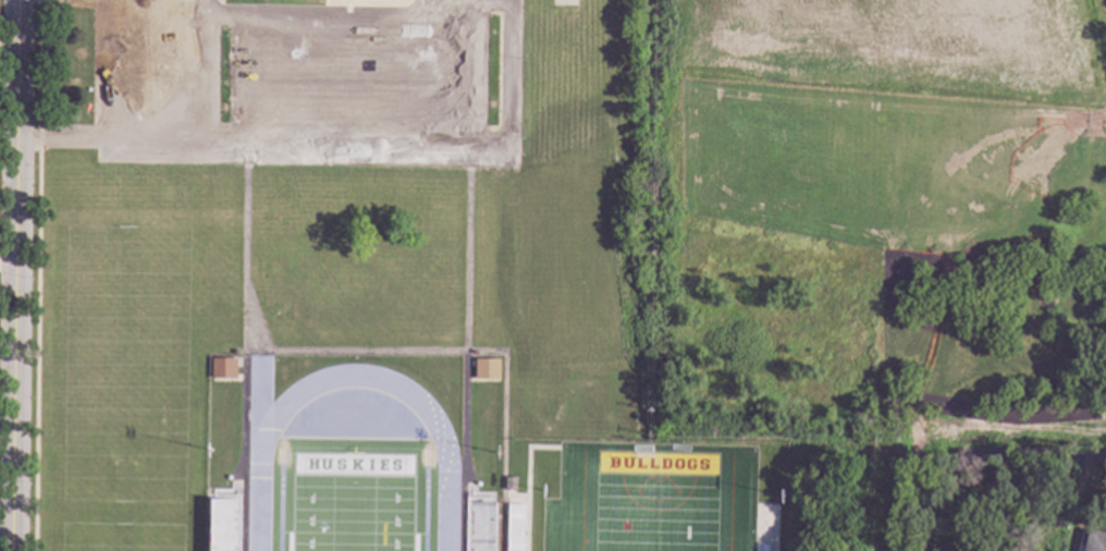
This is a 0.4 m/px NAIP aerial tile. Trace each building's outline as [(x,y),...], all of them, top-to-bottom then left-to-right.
[(233,378),(209,378),(209,357),(234,358),(233,378)] [(497,379),(474,379),(474,359),(497,359),(497,379)] [(1087,531),(1105,536),(1105,550),(1083,550),(1087,531)]
